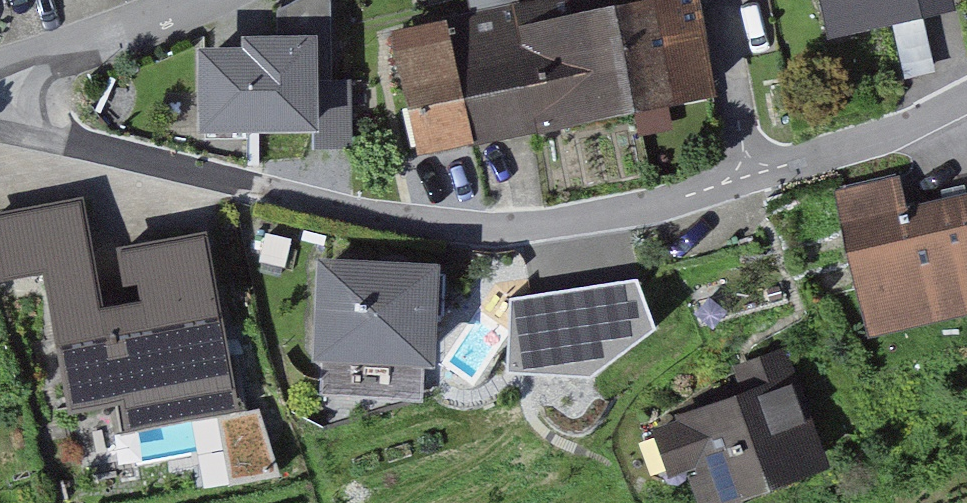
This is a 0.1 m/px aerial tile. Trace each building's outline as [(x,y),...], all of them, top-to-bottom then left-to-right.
[(406,31),(430,154),(615,118),(592,0),(566,0),(456,21),(406,31)] [(704,0),(592,0),(615,118),(723,97),(704,0)] [(821,43),(891,29),(964,14),(961,0),(812,0),(821,43)] [(318,80),(317,33),(245,35),(246,53),(218,54),(198,55),(201,133),(320,129),(318,80)] [(349,79),(318,80),(320,129),(321,147),(351,146),(349,79)] [(840,188),(871,317),(966,294),(966,193),(942,199),(907,208),(899,174),(840,188)] [(83,200),(0,216),(0,263),(3,280),(45,272),(71,412),(121,403),(83,200)] [(120,249),(130,303),(105,308),(127,428),(238,408),(205,233),(179,238),(120,249)] [(435,362),(442,263),(394,260),(325,255),(319,354),(435,362)] [(639,278),(509,296),(508,371),(591,375),(657,327),(639,278)] [(824,451),(786,348),(733,368),(739,386),(680,408),(682,416),(657,425),(672,464),(695,455),(709,493),(824,451)]
